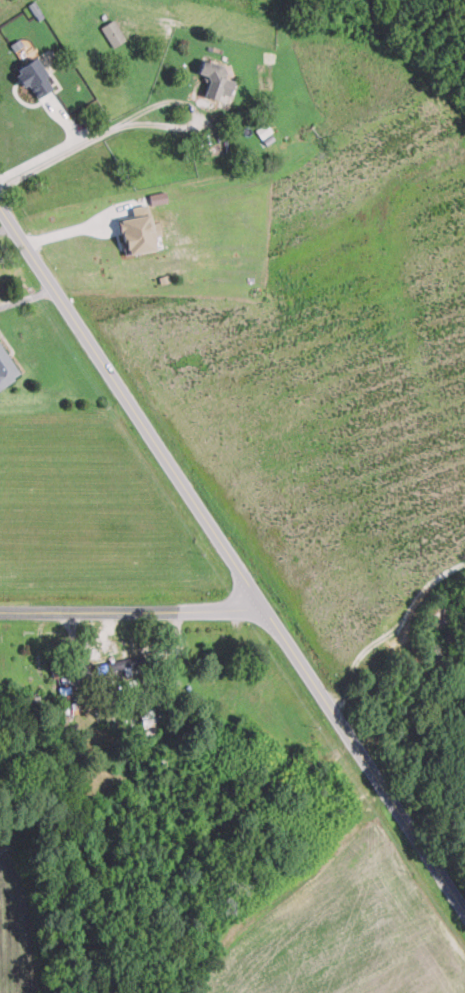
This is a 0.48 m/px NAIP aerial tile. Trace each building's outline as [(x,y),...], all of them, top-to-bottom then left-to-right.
[(101,26),(113,46),(126,38),(114,18),(101,26)] [(54,88),(36,58),(14,71),(23,87),(29,83),(37,98),(54,88)] [(235,79),(216,73),(219,63),(202,58),(198,72),(209,75),(203,94),(218,98),(219,92),(229,95),(235,79)] [(119,218),(124,254),(156,249),(154,235),(161,234),(159,221),(151,222),(148,203),(131,206),(133,216),(119,218)] [(19,377),(0,344),(0,388),(19,377)] [(103,641),(105,655),(118,653),(116,639),(103,641)] [(150,666),(149,656),(99,660),(100,670),(150,666)] [(52,660),(52,676),(77,675),(77,659),(52,660)] [(141,709),(141,733),(154,733),(154,709),(141,709)] [(154,755),(154,766),(164,766),(164,754),(154,755)]
